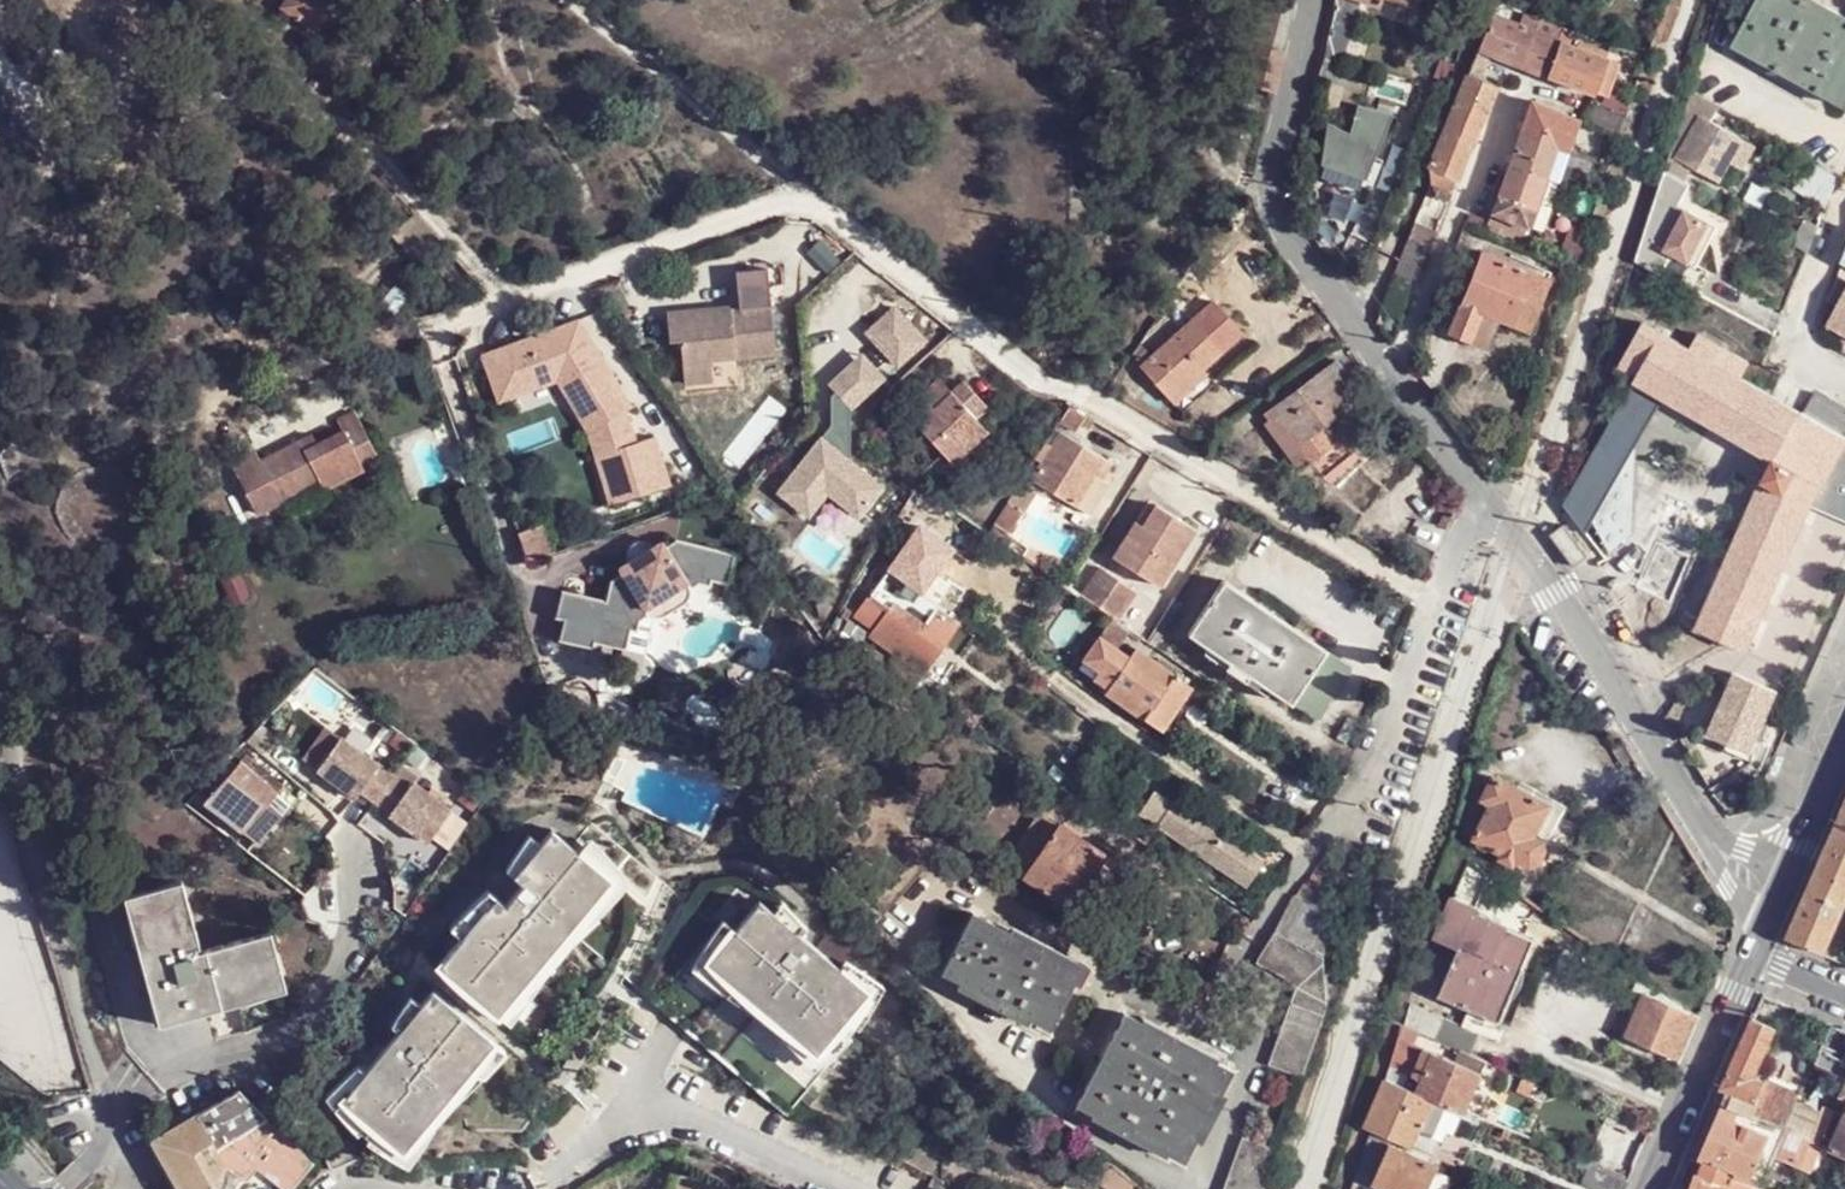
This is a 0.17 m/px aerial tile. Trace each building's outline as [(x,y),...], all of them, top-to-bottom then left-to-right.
[(281,3),(315,26),(333,0),(283,0),(281,3)] [(1356,0),(1333,0),(1332,6),(1322,59),(1342,67),(1364,3),(1356,0)] [(1414,11),(1418,0),(1384,0),(1414,11)] [(1814,0),(1758,0),(1734,46),(1844,107),(1844,17),(1814,0)] [(1254,49),(1271,53),(1281,15),(1249,7),(1239,45),(1254,49)] [(1518,25),(1556,40),(1562,28),(1523,13),(1518,25)] [(1551,59),(1559,42),(1556,40),(1518,25),(1490,14),(1477,48),(1545,75),(1551,59)] [(1572,39),(1569,45),(1605,59),(1609,54),(1572,39)] [(1569,45),(1559,42),(1551,59),(1545,75),(1595,95),(1607,61),(1605,59),(1569,45)] [(1472,60),(1467,73),(1475,76),(1480,64),(1472,60)] [(1494,87),(1466,75),(1427,170),(1440,177),(1455,184),(1485,110),(1494,87)] [(1694,92),(1693,91),(1673,154),(1679,157),(1701,117),(1711,123),(1719,109),(1694,92)] [(1579,121),(1530,102),(1523,126),(1521,132),(1558,146),(1556,149),(1567,154),(1579,121)] [(1610,108),(1594,102),(1584,124),(1601,131),(1610,108)] [(1363,185),(1389,116),(1355,104),(1345,131),(1328,125),(1313,166),(1363,185)] [(1601,131),(1619,138),(1626,114),(1610,108),(1601,131)] [(1701,117),(1679,157),(1678,159),(1717,183),(1733,157),(1742,141),(1711,123),(1701,117)] [(1558,146),(1521,132),(1508,165),(1544,179),(1545,179),(1556,149),(1558,146)] [(1752,147),(1742,141),(1733,157),(1743,163),(1752,147)] [(1567,154),(1556,149),(1545,179),(1556,183),(1567,154)] [(1827,209),(1840,179),(1810,161),(1793,189),(1827,209)] [(1544,179),(1508,165),(1489,213),(1526,228),(1545,179),(1544,179)] [(1440,177),(1427,170),(1429,186),(1435,188),(1440,177)] [(1691,186),(1667,172),(1643,242),(1636,260),(1684,288),(1685,286),(1662,273),(1672,255),(1695,267),(1717,228),(1680,206),(1691,186)] [(1449,199),(1455,184),(1440,177),(1435,188),(1432,197),(1447,204),(1449,199)] [(1414,221),(1393,273),(1410,281),(1431,228),(1414,221)] [(1791,245),(1808,256),(1818,230),(1805,221),(1791,245)] [(1462,223),(1455,243),(1466,247),(1473,228),(1462,223)] [(1528,332),(1548,281),(1478,253),(1447,333),(1492,352),(1503,323),(1528,332)] [(1708,276),(1695,267),(1672,255),(1662,273),(1685,286),(1699,293),(1708,276)] [(1826,324),(1844,336),(1844,291),(1826,324)] [(891,303),(859,334),(894,371),(926,340),(891,303)] [(731,311),(706,313),(707,327),(697,326),(696,314),(665,315),(668,347),(679,347),(680,374),(709,373),(708,368),(772,363),(768,316),(732,319),(731,311)] [(707,327),(706,313),(696,314),(697,326),(707,327)] [(1381,316),(1377,324),(1383,326),(1387,318),(1381,316)] [(475,353),(492,407),(564,386),(602,510),(670,489),(654,436),(630,443),(592,318),(475,353)] [(1167,398),(1221,352),(1193,320),(1139,367),(1167,398)] [(1637,378),(1662,334),(1643,323),(1618,367),(1637,378)] [(1740,378),(1714,363),(1688,348),(1662,334),(1637,378),(1635,384),(1661,399),(1770,453),(1757,475),(1761,478),(1695,626),(1746,651),(1821,487),(1844,447),(1844,439),(1740,378)] [(1714,363),(1721,350),(1722,349),(1696,334),(1688,348),(1714,363)] [(1714,363),(1740,378),(1748,365),(1721,350),(1714,363)] [(882,490),(831,444),(888,382),(855,353),(823,388),(844,407),(768,491),(804,523),(825,499),(852,523),(882,490)] [(1334,388),(1348,378),(1335,360),(1263,413),(1269,421),(1265,422),(1298,466),(1306,460),(1310,463),(1330,447),(1318,431),(1349,409),(1334,388)] [(709,373),(680,374),(681,391),(709,389),(709,373)] [(965,381),(953,392),(936,410),(929,403),(910,421),(953,466),(987,433),(977,420),(989,408),(965,381)] [(1661,399),(1635,384),(1566,504),(1586,532),(1587,534),(1661,399)] [(936,410),(953,392),(947,385),(929,403),(936,410)] [(345,454),(364,447),(349,406),(331,413),(335,423),(345,454)] [(1093,423),(1067,407),(1062,413),(1057,423),(1075,434),(1081,425),(1088,430),(1093,423)] [(247,444),(262,485),(345,454),(335,423),(306,434),(293,438),(291,428),(273,433),(247,444)] [(293,438),(306,434),(302,423),(291,428),(293,438)] [(243,435),(247,444),(273,433),(269,425),(243,435)] [(1035,458),(1041,462),(1060,434),(1052,429),(1044,442),(1035,458)] [(1092,477),(1102,462),(1060,434),(1030,479),(1088,516),(1107,487),(1092,477)] [(365,450),(364,447),(345,454),(347,457),(365,450)] [(345,454),(262,485),(263,488),(303,473),(307,484),(350,468),(347,457),(345,454)] [(1117,471),(1102,462),(1092,477),(1107,487),(1117,471)] [(1021,511),(1006,502),(993,522),(1007,532),(1021,511)] [(1172,546),(1185,524),(1154,505),(1142,523),(1133,538),(1125,532),(1110,556),(1158,586),(1180,551),(1172,546)] [(1134,517),(1125,532),(1133,538),(1142,523),(1134,517)] [(1193,530),(1185,524),(1172,546),(1180,551),(1193,530)] [(1574,568),(1588,559),(1565,525),(1550,535),(1574,568)] [(726,587),(730,564),(616,542),(604,603),(558,594),(553,621),(559,623),(556,641),(627,654),(637,603),(681,612),(687,580),(726,587)] [(877,580),(866,596),(865,598),(916,630),(932,607),(901,586),(908,576),(879,557),(869,574),(877,580)] [(1095,567),(1077,594),(1111,617),(1128,589),(1095,567)] [(1289,704),(1324,649),(1222,579),(1186,634),(1228,662),(1223,668),(1243,682),(1248,676),(1289,704)] [(916,630),(865,598),(853,617),(871,630),(866,635),(918,673),(955,622),(942,613),(932,607),(916,630)] [(839,616),(844,619),(848,613),(844,609),(839,616)] [(1128,629),(1111,617),(1096,636),(1115,650),(1128,629)] [(846,637),(853,624),(844,619),(836,630),(846,637)] [(1192,688),(1137,648),(1129,660),(1122,655),(1115,650),(1096,636),(1077,665),(1107,688),(1104,692),(1160,731),(1192,688)] [(1129,660),(1137,648),(1129,642),(1122,655),(1129,660)] [(1351,667),(1324,649),(1289,704),(1315,722),(1318,717),(1320,719),(1328,706),(1326,705),(1332,698),(1333,699),(1339,690),(1337,688),(1341,681),(1343,683),(1349,672),(1348,671),(1351,667)] [(1751,753),(1777,692),(1735,673),(1709,734),(1751,753)] [(1490,751),(1495,736),(1485,733),(1480,748),(1490,751)] [(391,788),(335,753),(313,788),(354,812),(358,805),(374,816),(391,788)] [(248,754),(208,800),(245,833),(282,787),(248,754)] [(1475,839),(1478,840),(1523,863),(1549,804),(1494,778),(1484,800),(1490,803),(1480,829),(1475,839)] [(407,798),(391,788),(374,816),(390,826),(389,827),(430,852),(457,808),(416,783),(407,798)] [(1484,800),(1465,790),(1456,819),(1480,829),(1490,803),(1484,800)] [(1174,800),(1156,826),(1247,886),(1265,860),(1174,800)] [(1009,860),(1024,872),(1061,826),(1046,814),(1009,860)] [(1448,844),(1459,852),(1462,845),(1474,850),(1478,840),(1475,839),(1480,829),(1456,819),(1448,844)] [(1840,821),(1787,941),(1825,958),(1844,910),(1844,909),(1844,824),(1840,821)] [(1067,905),(1102,859),(1061,826),(1024,872),(1022,875),(1064,909),(1067,905)] [(494,897),(461,936),(436,966),(494,1011),(534,963),(566,927),(606,881),(579,856),(575,853),(551,831),(537,844),(526,858),(511,877),(522,886),(504,906),(494,897)] [(524,835),(503,870),(511,877),(526,858),(537,844),(524,835)] [(590,845),(579,856),(606,881),(566,927),(574,934),(626,884),(590,845)] [(1113,867),(1102,859),(1067,905),(1078,914),(1113,867)] [(155,1021),(286,985),(269,924),(194,945),(192,940),(196,939),(179,876),(119,892),(155,1021)] [(450,926),(461,936),(494,897),(485,889),(450,926)] [(1293,896),(1276,930),(1325,956),(1324,929),(1328,912),(1293,896)] [(1474,915),(1477,916),(1479,909),(1452,898),(1436,938),(1459,949),(1474,915)] [(778,903),(766,916),(792,938),(800,929),(778,903)] [(766,916),(755,905),(731,933),(703,965),(754,1006),(787,1034),(814,1055),(834,1031),(840,1024),(861,997),(837,976),(792,938),(766,916)] [(1825,958),(1842,965),(1844,958),(1844,910),(1825,958)] [(1049,1027),(1079,966),(971,912),(942,973),(985,994),(983,1000),(1024,1022),(1028,1017),(1049,1027)] [(1536,941),(1477,916),(1474,915),(1459,949),(1439,997),(1502,1023),(1536,941)] [(703,965),(731,933),(718,922),(683,970),(747,1015),(754,1006),(703,965)] [(574,934),(566,927),(534,963),(542,972),(574,934)] [(1325,956),(1276,930),(1256,964),(1284,976),(1299,989),(1269,1064),(1306,1078),(1328,1013),(1326,965),(1325,956)] [(542,972),(534,963),(494,1011),(504,1022),(542,972)] [(861,997),(840,1024),(852,1031),(884,995),(844,967),(837,976),(861,997)] [(1632,991),(1646,997),(1648,992),(1651,984),(1638,978),(1632,991)] [(360,1068),(338,1093),(362,1117),(376,1127),(399,1149),(420,1125),(447,1094),(491,1043),(430,991),(421,1004),(398,1029),(360,1068)] [(1680,1061),(1700,1015),(1648,992),(1646,997),(1628,1037),(1680,1061)] [(409,993),(389,1023),(398,1029),(421,1004),(409,993)] [(1182,1160),(1230,1070),(1213,1060),(1215,1056),(1142,1018),(1140,1023),(1123,1014),(1076,1104),(1091,1113),(1090,1116),(1164,1156),(1165,1152),(1182,1160)] [(1461,1050),(1469,1054),(1477,1033),(1449,1021),(1440,1041),(1461,1050)] [(1753,1021),(1718,1101),(1726,1104),(1774,1125),(1785,1130),(1797,1105),(1800,1098),(1771,1085),(1769,1088),(1756,1082),(1778,1032),(1753,1021)] [(1402,1026),(1400,1025),(1396,1040),(1414,1047),(1420,1033),(1402,1026)] [(814,1055),(787,1034),(780,1041),(812,1077),(843,1038),(834,1031),(814,1055)] [(1424,1080),(1435,1055),(1414,1047),(1396,1040),(1389,1066),(1408,1073),(1424,1080)] [(491,1043),(447,1094),(454,1100),(503,1054),(491,1043)] [(1487,1061),(1469,1054),(1461,1050),(1455,1063),(1481,1074),(1487,1061)] [(1820,1053),(1814,1068),(1844,1080),(1844,1062),(1820,1053)] [(1465,1114),(1466,1110),(1481,1074),(1455,1063),(1435,1055),(1424,1080),(1419,1093),(1434,1100),(1465,1114)] [(352,1061),(320,1091),(354,1128),(362,1117),(338,1093),(360,1068),(352,1061)] [(1531,1094),(1534,1084),(1521,1078),(1517,1088),(1531,1094)] [(1434,1100),(1419,1093),(1403,1086),(1386,1079),(1364,1126),(1371,1130),(1406,1144),(1414,1147),(1434,1100)] [(149,1142),(180,1188),(208,1188),(228,1165),(222,1159),(263,1116),(260,1113),(235,1089),(188,1120),(166,1133),(155,1139),(149,1142)] [(447,1094),(420,1125),(428,1130),(454,1100),(447,1094)] [(1710,1160),(1736,1171),(1752,1178),(1774,1125),(1726,1104),(1704,1156),(1710,1160)] [(1785,1130),(1787,1132),(1810,1141),(1820,1119),(1821,1116),(1797,1105),(1785,1130)] [(1832,1151),(1844,1120),(1844,1114),(1837,1111),(1831,1124),(1822,1147),(1832,1151)] [(284,1137),(277,1129),(263,1116),(222,1159),(228,1165),(246,1181),(263,1161),(284,1137)] [(1810,1141),(1812,1142),(1822,1147),(1831,1124),(1820,1119),(1810,1141)] [(1844,1157),(1844,1120),(1832,1151),(1844,1157)] [(399,1149),(376,1127),(366,1141),(408,1163),(428,1130),(420,1125),(399,1149)] [(1371,1130),(1353,1181),(1373,1188),(1385,1188),(1375,1183),(1391,1144),(1403,1149),(1406,1144),(1371,1130)] [(1810,1141),(1787,1132),(1780,1149),(1803,1161),(1812,1142),(1810,1141)] [(1281,1149),(1244,1136),(1225,1188),(1268,1188),(1281,1149)] [(305,1158),(284,1137),(263,1161),(292,1188),(293,1188),(313,1166),(305,1158)] [(1403,1149),(1391,1144),(1375,1183),(1385,1188),(1388,1188),(1431,1188),(1440,1166),(1403,1149)] [(1757,1186),(1734,1177),(1736,1171),(1710,1160),(1706,1166),(1697,1188),(1756,1188),(1757,1186)] [(1628,1181),(1589,1164),(1580,1185),(1588,1188),(1625,1188),(1628,1181)] [(246,1181),(228,1165),(208,1188),(239,1188),(246,1181)] [(1114,1165),(1101,1181),(1112,1188),(1135,1188),(1138,1185),(1132,1177),(1114,1165)]
